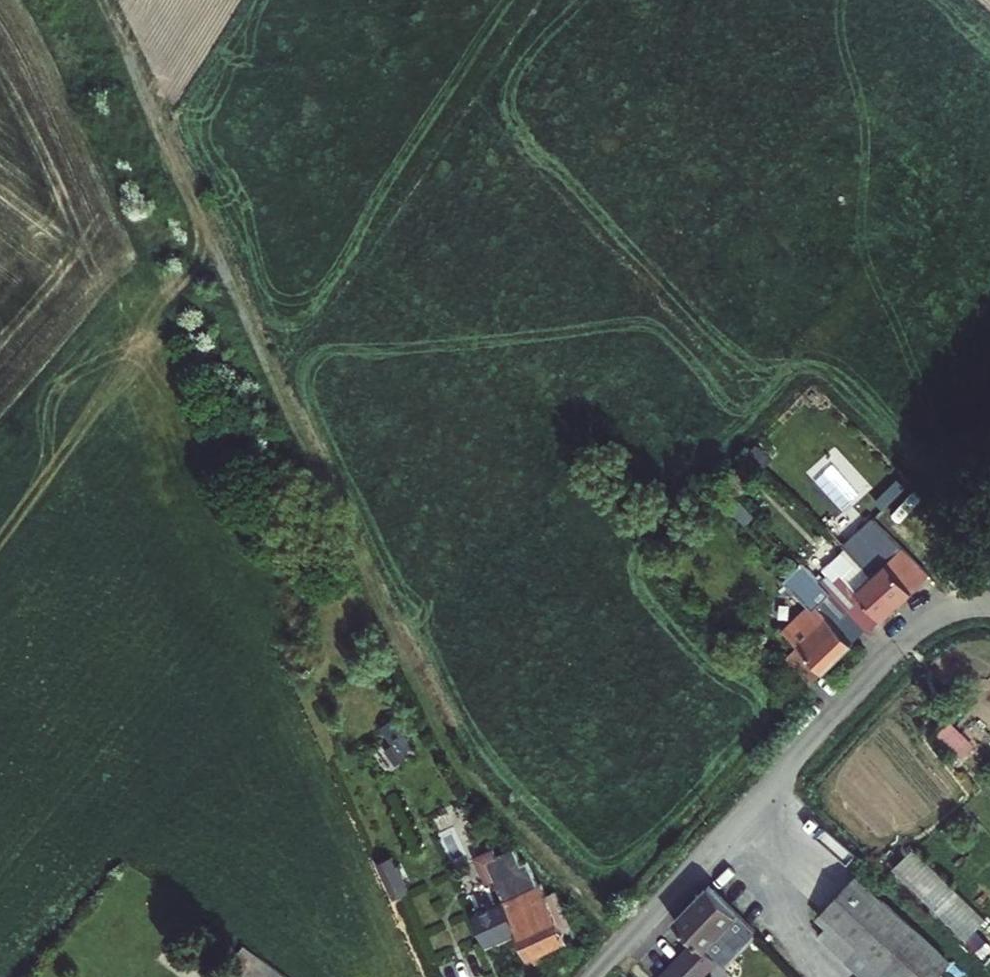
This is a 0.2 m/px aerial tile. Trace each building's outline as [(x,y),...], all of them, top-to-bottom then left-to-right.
[(880,545),(867,557),(846,539),(837,547),(896,596),(917,574),(900,556),(896,560),(880,545)] [(866,620),(870,624),(896,596),(837,547),(815,570),(819,574),(815,578),(866,620)] [(810,676),(866,620),(815,578),(803,589),(809,594),(779,625),(794,640),(800,646),(790,657),(810,676)] [(794,640),(784,650),(790,657),(800,646),(794,640)] [(937,738),(963,760),(976,745),(950,723),(937,738)] [(913,848),(891,871),(965,943),(987,920),(913,848)] [(515,852),(485,864),(529,963),(575,942),(559,907),(548,910),(530,862),(522,866),(515,852)] [(819,919),(827,927),(817,938),(858,976),(936,976),(948,964),(858,878),(819,919)] [(703,887),(668,923),(688,942),(654,976),(689,976),(706,960),(698,952),(709,941),(720,952),(744,927),(703,887)] [(283,975),(243,945),(228,966),(243,976),(281,976),(283,975)]
